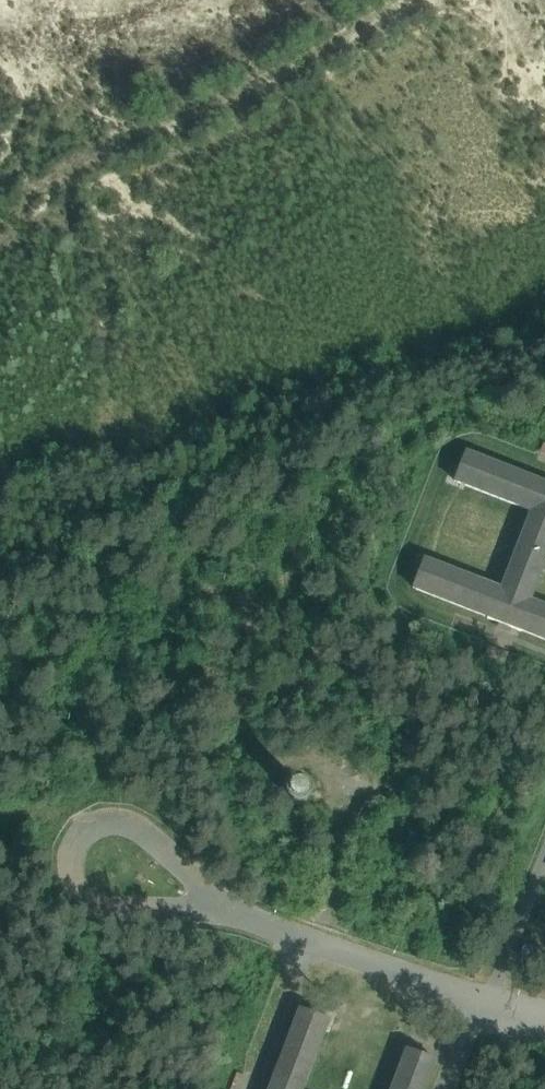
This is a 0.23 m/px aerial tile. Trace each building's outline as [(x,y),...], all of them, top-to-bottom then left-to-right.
[(501,590),(424,560),(414,588),(488,617),(488,618),(520,631),(521,630),(544,639),(544,608),(529,601),(544,559),(544,483),(540,482),(540,483),(466,454),(455,481),(532,511),(501,590)] [(508,653),(489,646),(485,656),(504,663),(508,653)] [(308,800),(308,797),(307,793),(305,790),(302,788),(299,788),(296,788),(293,790),(291,793),(290,797),(291,800),(293,803),(296,805),(299,806),(303,805),(306,803),(308,800)] [(328,1020),(300,1010),(272,1085),(271,1085),(269,1088),(302,1088),(328,1020)] [(435,1061),(407,1051),(393,1088),(424,1088),(435,1061)] [(236,1073),(230,1088),(242,1088),(247,1077),(236,1073)]
